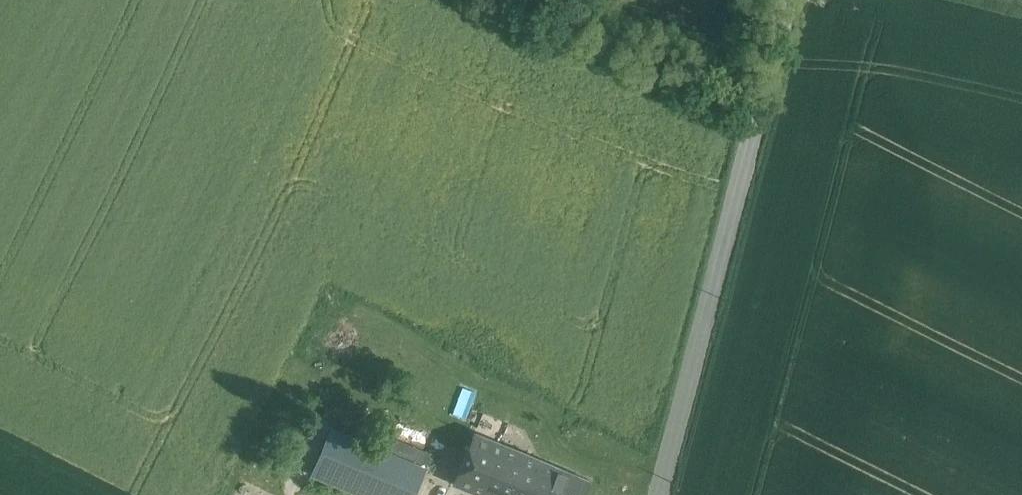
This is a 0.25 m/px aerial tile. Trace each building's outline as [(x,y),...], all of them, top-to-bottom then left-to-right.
[(332,429),(312,474),(360,494),(412,494),(424,469),(388,453),(332,429)] [(474,435),(453,484),(478,494),(544,494),(555,469),(474,435)] [(429,458),(392,442),(388,453),(424,469),(429,458)] [(555,469),(544,494),(584,494),(589,484),(555,469)]
